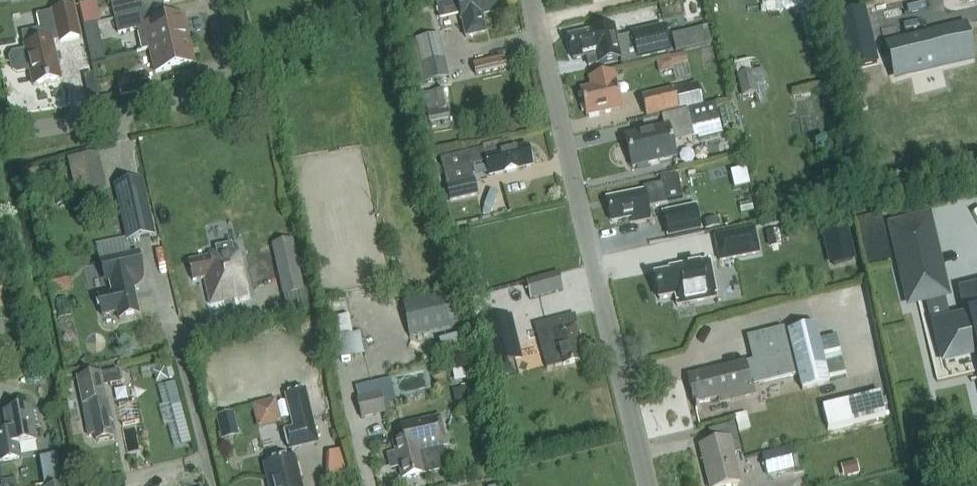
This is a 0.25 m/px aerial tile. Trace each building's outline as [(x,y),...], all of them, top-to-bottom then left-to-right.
[(114,20),(153,11),(151,0),(132,0),(119,3),(122,15),(114,17),(114,20)] [(439,19),(459,15),(461,23),(462,23),(465,38),(487,34),(483,18),(482,18),(481,13),(496,10),(494,0),(452,0),(436,4),(439,19)] [(415,15),(413,5),(403,7),(405,17),(415,15)] [(43,43),(25,47),(26,52),(13,55),(10,60),(12,71),(17,73),(29,70),(33,86),(60,80),(52,43),(59,41),(59,43),(81,38),(74,7),(37,15),(40,29),(43,43)] [(150,49),(188,40),(183,16),(156,22),(153,11),(114,20),(118,34),(137,30),(141,51),(150,49)] [(97,24),(84,27),(87,41),(100,38),(97,24)] [(631,35),(617,38),(615,26),(569,36),(574,59),(587,56),(588,59),(589,62),(592,64),(595,65),(620,59),(621,65),(638,61),(638,60),(670,53),(664,26),(631,33),(631,35)] [(710,44),(706,28),(684,33),(687,49),(710,44)] [(950,33),(888,48),(895,78),(958,63),(950,33)] [(415,84),(443,78),(435,35),(416,39),(407,41),(415,84)] [(150,49),(155,73),(194,64),(188,40),(150,49)] [(659,58),(660,70),(690,67),(688,54),(659,58)] [(474,64),(476,76),(507,70),(504,58),(474,64)] [(757,93),(751,71),(737,75),(743,97),(757,93)] [(148,74),(117,81),(120,95),(151,88),(148,74)] [(587,80),(589,88),(581,90),(587,116),(622,108),(614,74),(587,80)] [(642,97),(647,116),(699,104),(695,88),(674,93),(674,90),(642,97)] [(444,91),(423,95),(430,126),(450,122),(444,91)] [(625,137),(632,166),(675,156),(671,138),(692,133),(691,128),(718,121),(715,104),(687,110),(662,116),(664,128),(625,137)] [(514,124),(510,124),(506,127),(506,131),(509,135),(514,135),(517,132),(517,127),(514,124)] [(527,148),(517,151),(507,142),(482,148),(488,177),(503,173),(503,174),(516,171),(516,170),(532,167),(527,148)] [(706,151),(705,150),(704,149),(702,149),(701,149),(699,149),(698,150),(696,150),(695,151),(694,153),(694,154),(694,156),(694,157),(694,159),(695,160),(696,161),(697,162),(698,163),(700,163),(701,163),(703,163),(704,162),(705,162),(706,160),(707,159),(708,158),(708,156),(708,155),(707,153),(707,152),(706,151)] [(482,150),(441,159),(447,187),(474,181),(471,166),(485,163),(482,150)] [(76,158),(85,193),(108,187),(99,151),(76,158)] [(743,169),(735,171),(736,177),(743,176),(744,175),(743,169)] [(615,197),(607,199),(608,206),(611,223),(631,218),(632,223),(649,219),(647,208),(667,204),(666,202),(683,198),(678,175),(660,179),(661,184),(643,187),(644,191),(615,197)] [(151,235),(139,181),(116,186),(128,241),(151,235)] [(474,181),(445,187),(449,203),(477,197),(474,181)] [(663,214),(668,237),(700,230),(695,207),(663,214)] [(718,227),(716,218),(705,221),(707,229),(718,227)] [(971,292),(975,309),(970,310),(971,315),(950,320),(927,223),(894,231),(910,299),(924,296),(932,331),(939,330),(946,357),(976,350),(976,291),(971,292)] [(714,237),(719,262),(759,254),(754,229),(714,237)] [(778,231),(766,233),(768,244),(780,242),(778,231)] [(293,241),(273,245),(284,297),(304,293),(293,241)] [(189,262),(193,281),(204,277),(209,304),(247,296),(237,247),(209,253),(210,257),(189,262)] [(111,281),(113,292),(113,293),(98,297),(102,316),(118,312),(119,320),(139,316),(133,289),(135,288),(137,287),(138,286),(140,285),(141,283),(142,281),(143,279),(143,277),(143,275),(143,273),(139,253),(104,260),(109,281),(111,281)] [(677,307),(716,299),(709,261),(670,269),(670,273),(654,276),(659,300),(675,297),(677,307)] [(559,273),(525,282),(530,300),(563,291),(559,273)] [(71,292),(67,274),(46,278),(50,297),(71,292)] [(403,303),(410,338),(458,328),(451,294),(403,303)] [(257,315),(249,316),(251,324),(259,323),(257,315)] [(563,366),(581,361),(578,352),(583,351),(576,324),(575,324),(573,317),(536,326),(542,348),(557,345),(563,365),(563,366)] [(505,320),(481,326),(490,365),(515,359),(505,320)] [(816,325),(790,331),(804,390),(830,383),(816,325)] [(746,362),(689,376),(695,403),(732,395),(733,400),(755,394),(753,385),(797,375),(786,328),(749,337),(755,363),(747,365),(746,362)] [(365,356),(360,334),(331,340),(335,362),(365,356)] [(464,334),(441,339),(446,358),(468,352),(464,334)] [(439,371),(437,362),(431,364),(433,373),(439,371)] [(101,401),(99,392),(101,392),(100,387),(121,383),(118,370),(80,379),(85,404),(82,405),(88,436),(94,435),(95,441),(112,438),(109,421),(111,420),(107,400),(101,401)] [(380,394),(393,391),(390,379),(377,382),(357,387),(360,399),(380,394)] [(176,381),(158,386),(174,447),(192,442),(176,381)] [(462,406),(476,403),(472,386),(458,390),(462,406)] [(320,444),(306,389),(284,394),(292,427),(284,429),(283,425),(268,428),(270,438),(284,434),(289,451),(320,444)] [(66,396),(67,404),(77,403),(76,394),(66,396)] [(380,394),(360,399),(357,400),(362,419),(385,413),(380,394)] [(277,398),(253,405),(260,430),(284,423),(277,398)] [(28,443),(36,442),(34,426),(40,425),(37,411),(31,412),(30,408),(3,412),(7,433),(0,434),(0,462),(19,459),(17,445),(28,443)] [(218,429),(237,425),(234,413),(216,417),(218,429)] [(393,444),(395,453),(386,455),(390,471),(399,469),(402,481),(446,471),(440,447),(446,445),(442,432),(435,434),(432,420),(409,425),(409,424),(400,427),(400,428),(397,429),(400,442),(393,444)] [(709,443),(699,445),(709,485),(721,485),(740,481),(733,453),(740,451),(733,424),(709,431),(712,442),(709,443)] [(799,466),(794,447),(764,455),(768,474),(799,466)] [(346,452),(329,451),(329,476),(346,477),(346,452)] [(40,457),(45,485),(63,485),(58,454),(40,457)] [(263,465),(269,485),(297,485),(297,482),(300,481),(294,457),(263,465)] [(859,474),(856,462),(844,465),(847,477),(859,474)]
